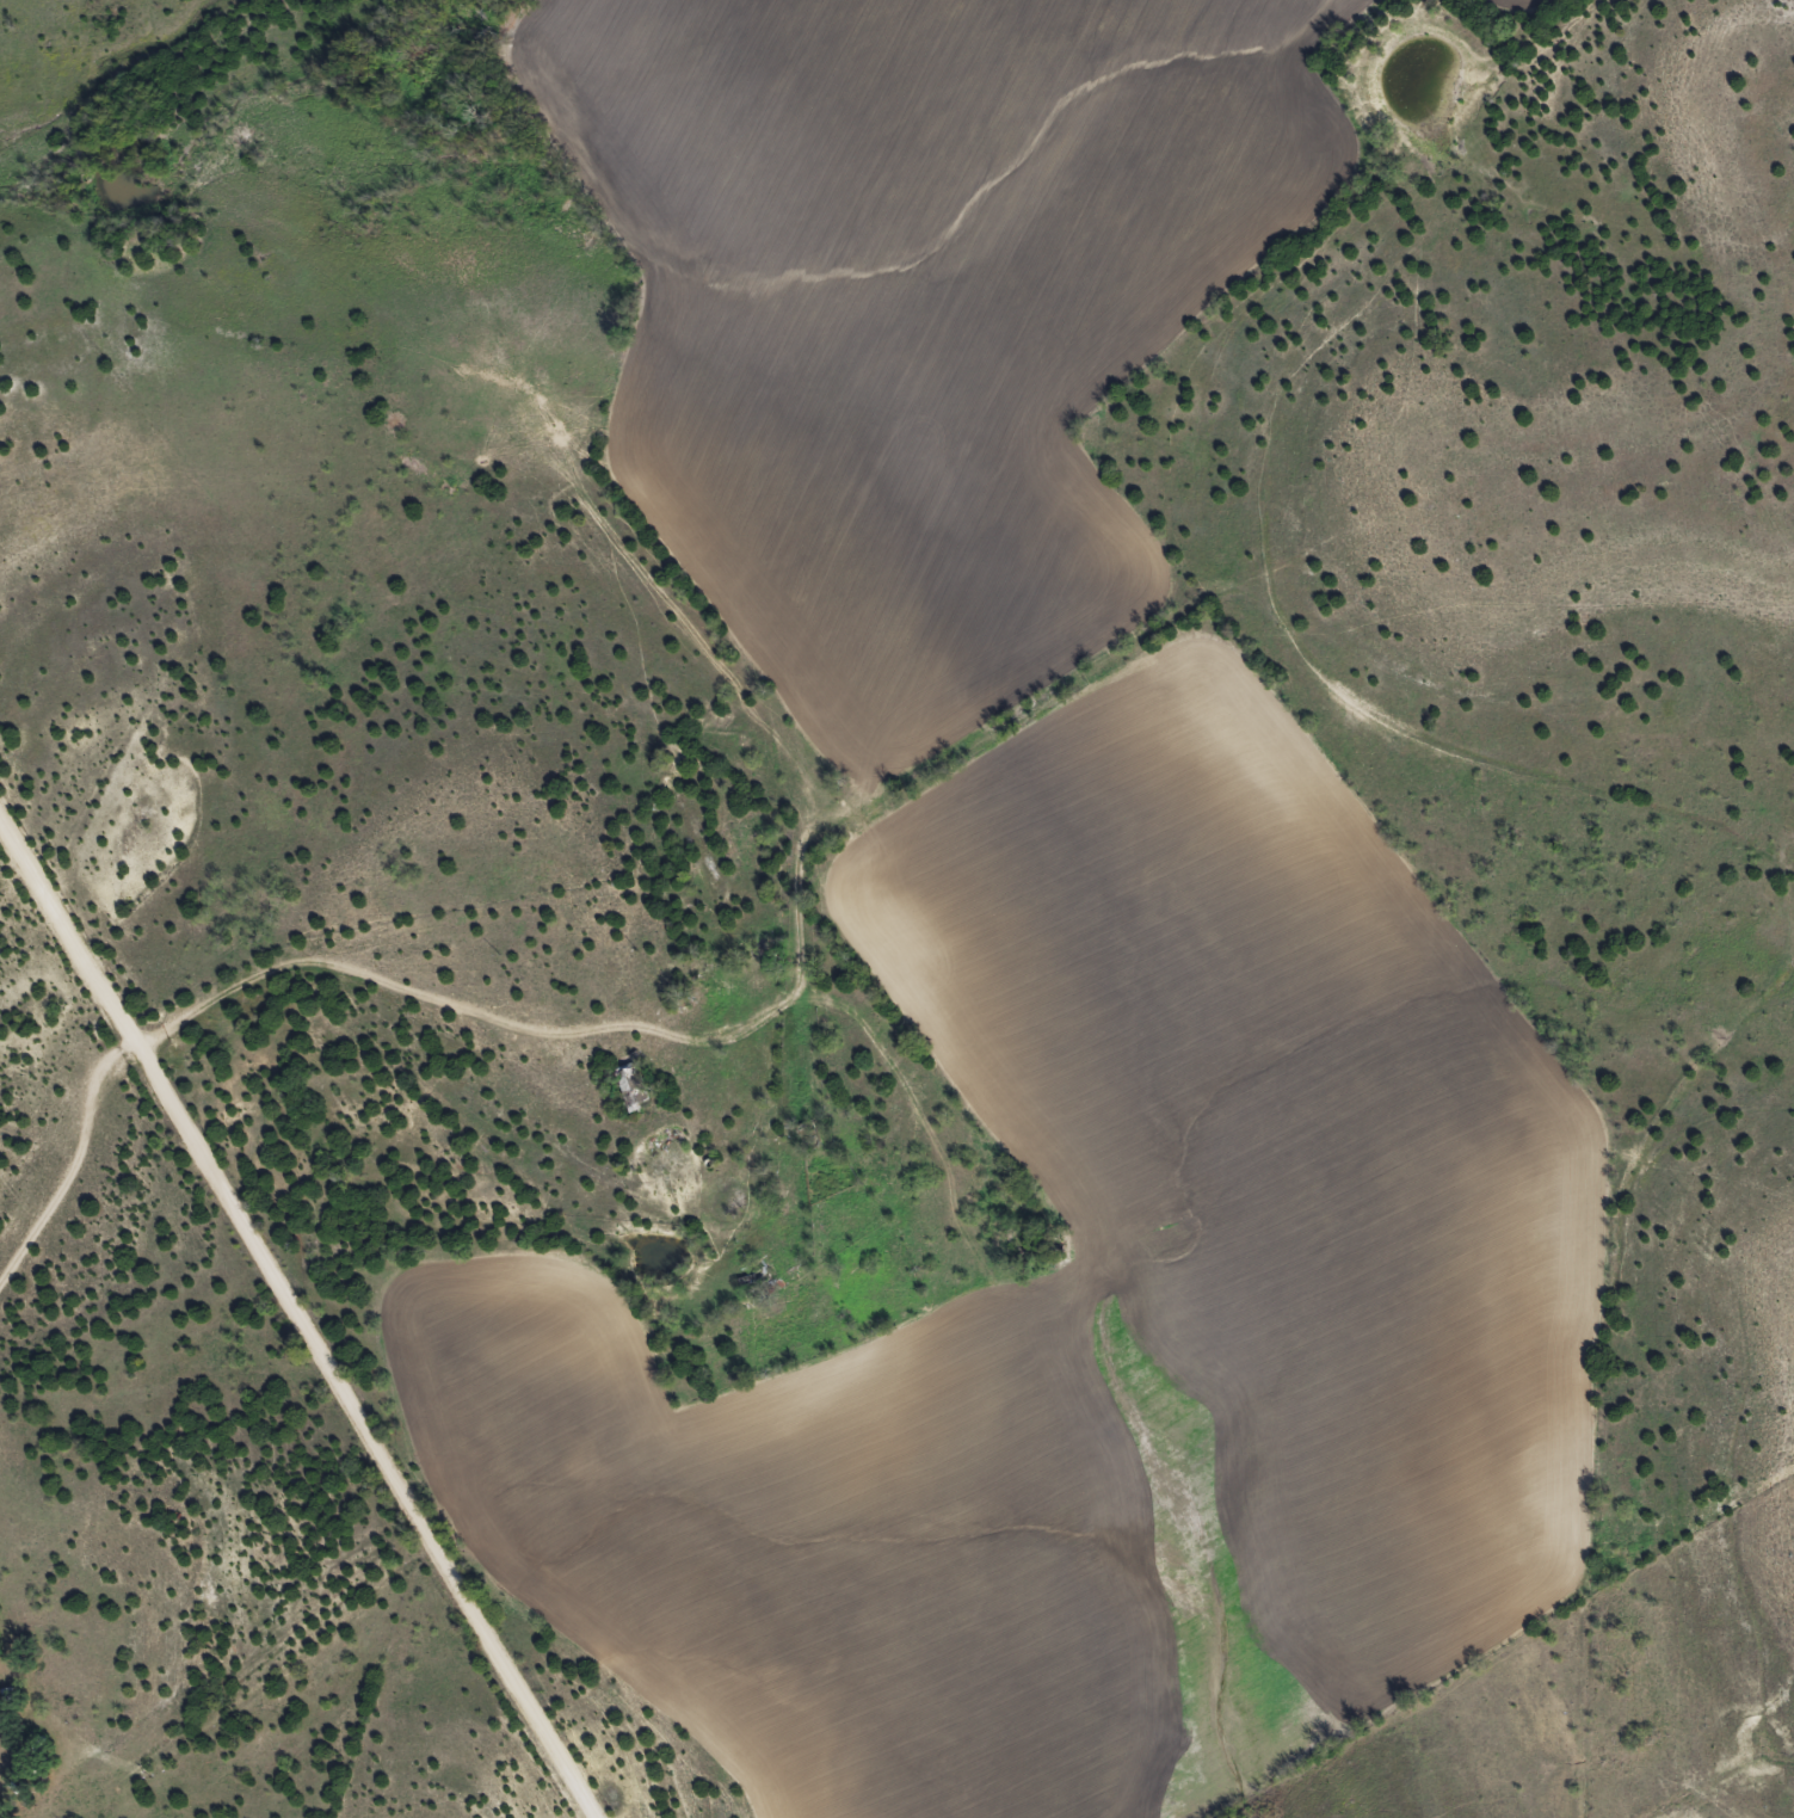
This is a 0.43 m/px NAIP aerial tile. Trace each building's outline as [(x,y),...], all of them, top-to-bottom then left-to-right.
[(770,1281),(758,1272),(742,1292),(754,1301),(770,1281)]
